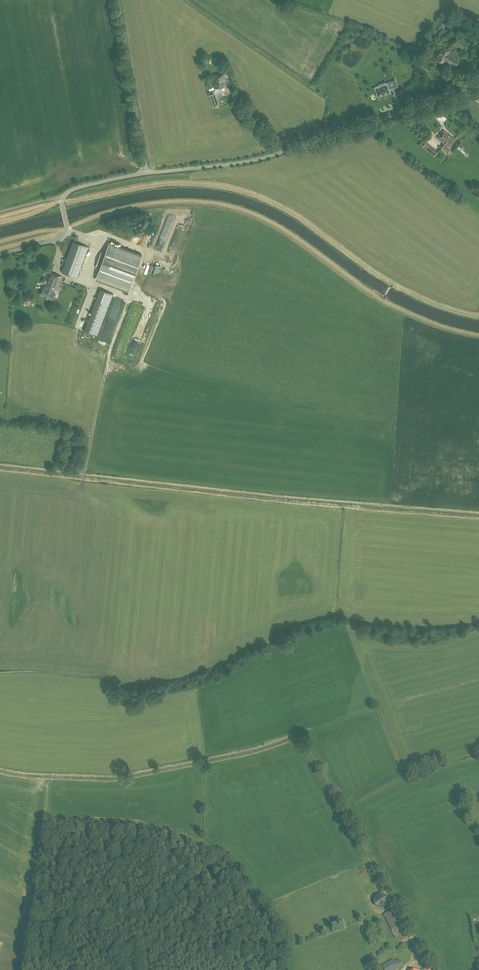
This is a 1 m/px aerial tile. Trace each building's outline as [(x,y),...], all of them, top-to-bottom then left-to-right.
[(441,37),(447,24),(441,22),(435,34),(441,37)] [(464,52),(470,42),(458,35),(452,45),(464,52)] [(455,68),(461,57),(449,51),(450,49),(443,45),(435,59),(443,63),(444,62),(455,68)] [(214,88),(225,87),(224,79),(226,79),(225,74),(213,75),(214,88)] [(378,84),(379,85),(375,87),(375,88),(378,97),(390,93),(389,90),(394,88),(392,81),(386,83),(385,82),(378,84)] [(217,99),(211,101),(213,107),(219,105),(217,99)] [(442,112),(441,111),(437,108),(435,111),(432,113),(433,114),(438,118),(442,112)] [(455,139),(443,129),(441,132),(443,134),(441,136),(439,134),(437,137),(445,144),(442,147),(446,150),(448,152),(450,149),(448,147),(455,139)] [(433,157),(438,152),(431,146),(426,151),(433,157)] [(77,278),(88,247),(73,241),(62,272),(77,278)] [(100,269),(96,279),(129,291),(142,255),(109,243),(105,253),(101,252),(96,267),(100,269)] [(56,292),(57,290),(62,277),(49,272),(43,287),(40,294),(45,296),(48,298),(48,297),(52,299),(55,292),(56,292)] [(78,311),(74,324),(80,326),(88,303),(90,304),(96,285),(83,281),(74,309),(78,311)] [(69,298),(70,291),(61,289),(59,296),(69,298)] [(97,336),(113,294),(101,289),(84,331),(97,336)] [(72,311),(68,322),(74,324),(77,313),(72,311)] [(380,908),(381,907),(383,907),(384,907),(384,906),(385,905),(386,904),(386,903),(387,902),(387,901),(387,900),(386,899),(386,898),(385,897),(384,896),(384,895),(383,895),(381,895),(380,895),(379,895),(378,895),(377,895),(376,896),(375,897),(375,898),(374,899),(374,900),(374,901),(374,902),(374,903),(375,904),(375,905),(376,906),(377,907),(378,907),(379,907),(380,908)] [(405,950),(398,954),(400,959),(408,955),(405,950)] [(425,965),(430,962),(423,951),(419,953),(425,965)] [(412,962),(409,955),(394,962),(393,960),(392,961),(390,958),(380,963),(383,969),(384,969),(396,969),(412,962)]
